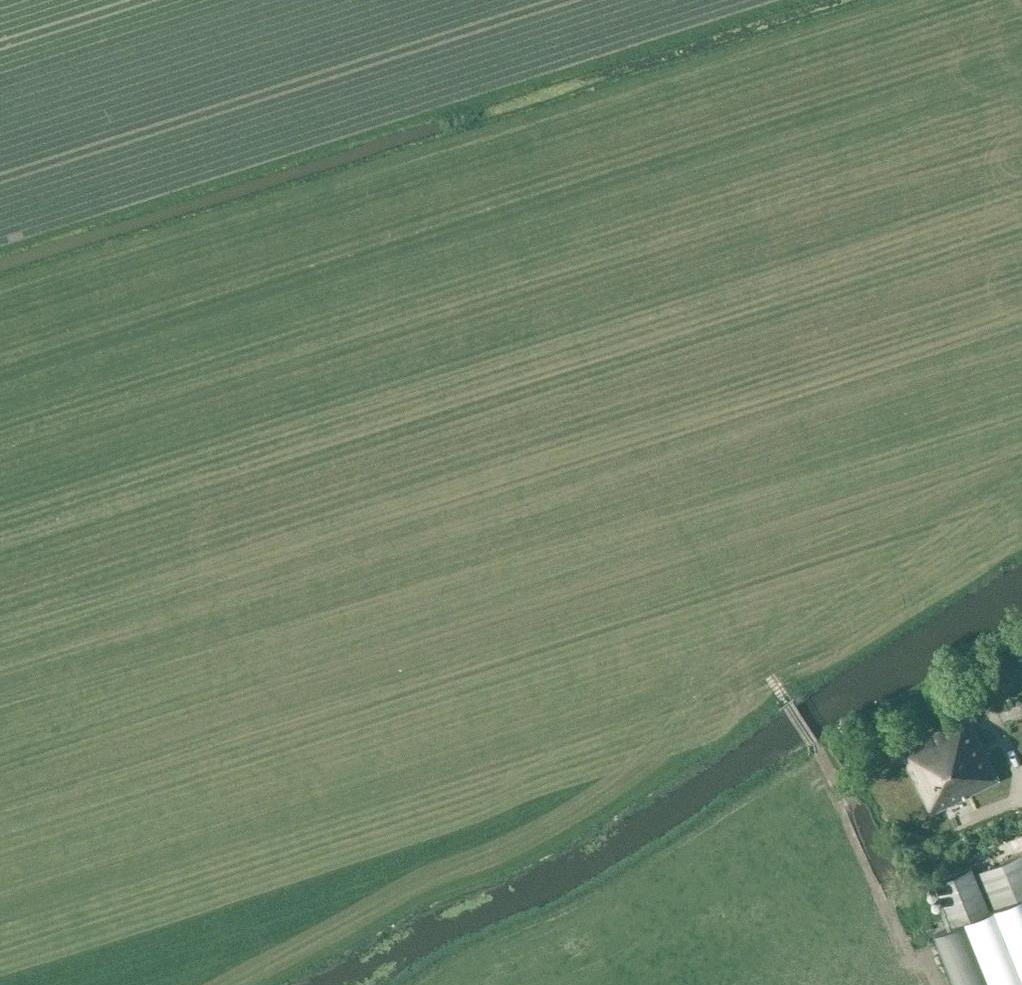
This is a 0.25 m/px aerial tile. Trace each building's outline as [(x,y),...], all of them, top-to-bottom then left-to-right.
[(966,714),(898,749),(930,812),(998,777),(966,714)] [(977,873),(991,910),(987,912),(968,866),(930,882),(948,927),(929,935),(950,984),(1021,984),(1021,854),(977,873)]
